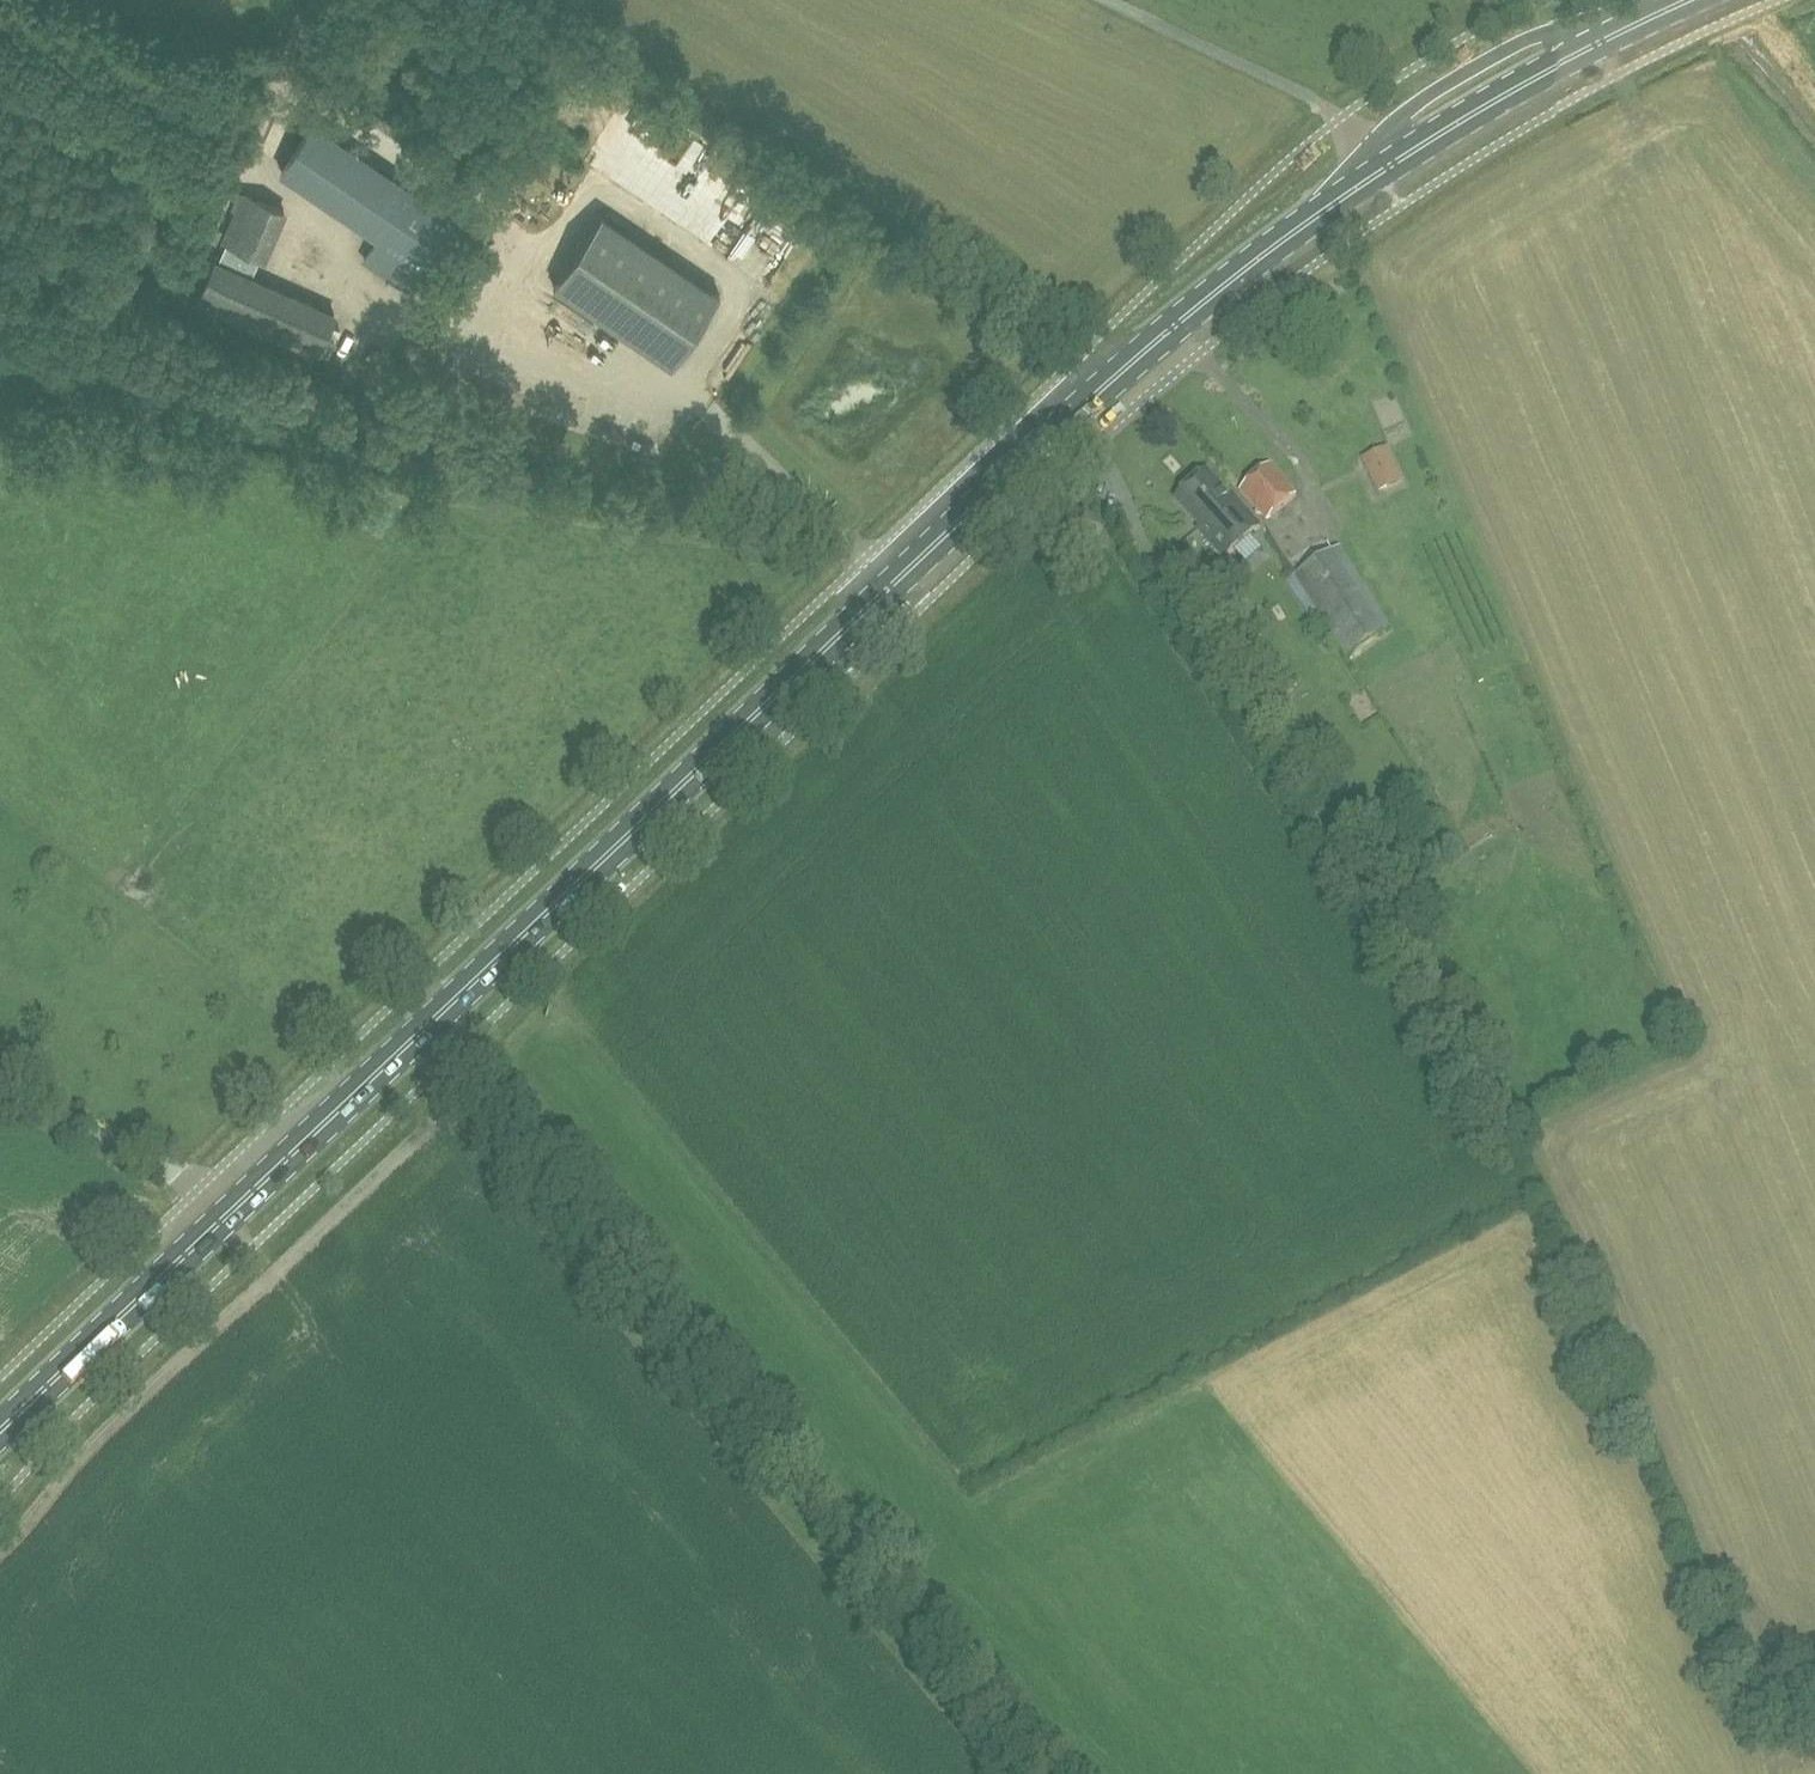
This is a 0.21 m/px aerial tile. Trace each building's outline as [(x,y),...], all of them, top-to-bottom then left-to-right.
[(452,222),(312,128),(280,175),(378,242),(363,263),(405,292),(452,222)] [(653,171),(668,149),(657,142),(642,164),(653,171)] [(677,185),(666,204),(676,209),(686,191),(677,185)] [(214,264),(196,304),(316,357),(333,317),(249,280),(259,258),(263,260),(283,213),(244,196),(223,242),(227,244),(217,266),(214,264)] [(600,218),(551,289),(670,370),(719,298),(600,218)] [(796,283),(781,290),(789,306),(804,299),(796,283)] [(1371,460),(1388,498),(1417,485),(1399,447),(1371,460)] [(1268,463),(1240,488),(1267,519),(1295,493),(1268,463)] [(1257,528),(1237,504),(1232,498),(1231,499),(1206,472),(1175,499),(1200,527),(1198,529),(1224,558),(1257,528)] [(1388,629),(1338,548),(1296,574),(1346,655),(1388,629)]
